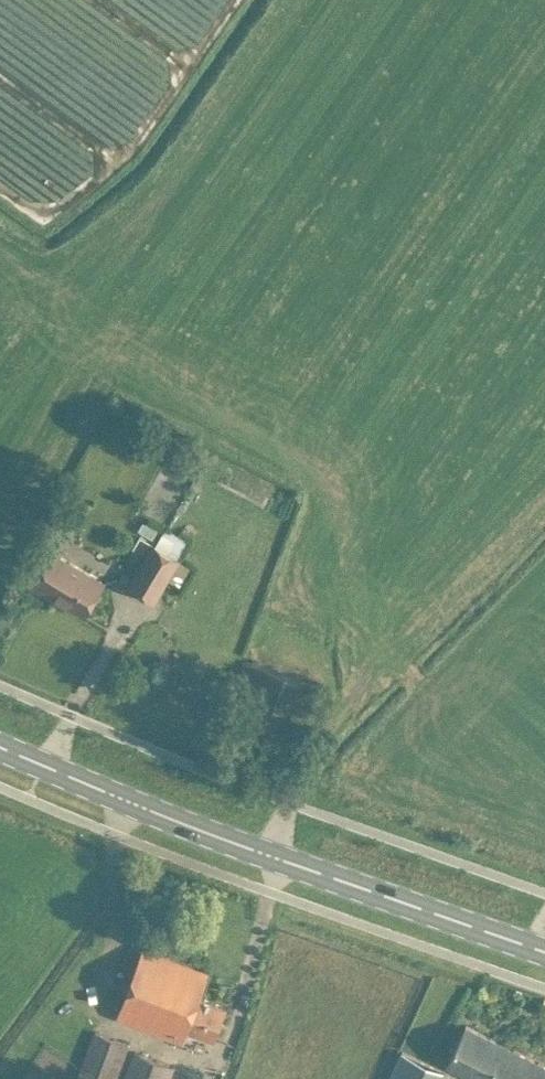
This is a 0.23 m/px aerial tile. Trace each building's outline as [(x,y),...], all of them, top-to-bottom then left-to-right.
[(148,535),(162,543),(171,528),(157,520),(148,535)] [(153,542),(129,584),(155,601),(181,557),(154,543),(153,542)] [(86,614),(98,595),(105,581),(52,550),(31,585),(52,597),(54,594),(86,614)] [(120,579),(129,584),(133,577),(124,572),(120,579)] [(215,1039),(219,1026),(227,1006),(201,996),(210,972),(145,946),(118,1016),(184,1042),(189,1028),(215,1039)] [(467,1024),(457,1044),(447,1064),(477,1078),(544,1078),(544,1064),(467,1024)] [(77,1078),(119,1078),(131,1043),(95,1031),(77,1078)] [(389,1078),(439,1078),(444,1068),(403,1049),(389,1078)] [(124,1078),(171,1078),(176,1065),(135,1050),(124,1078)]
